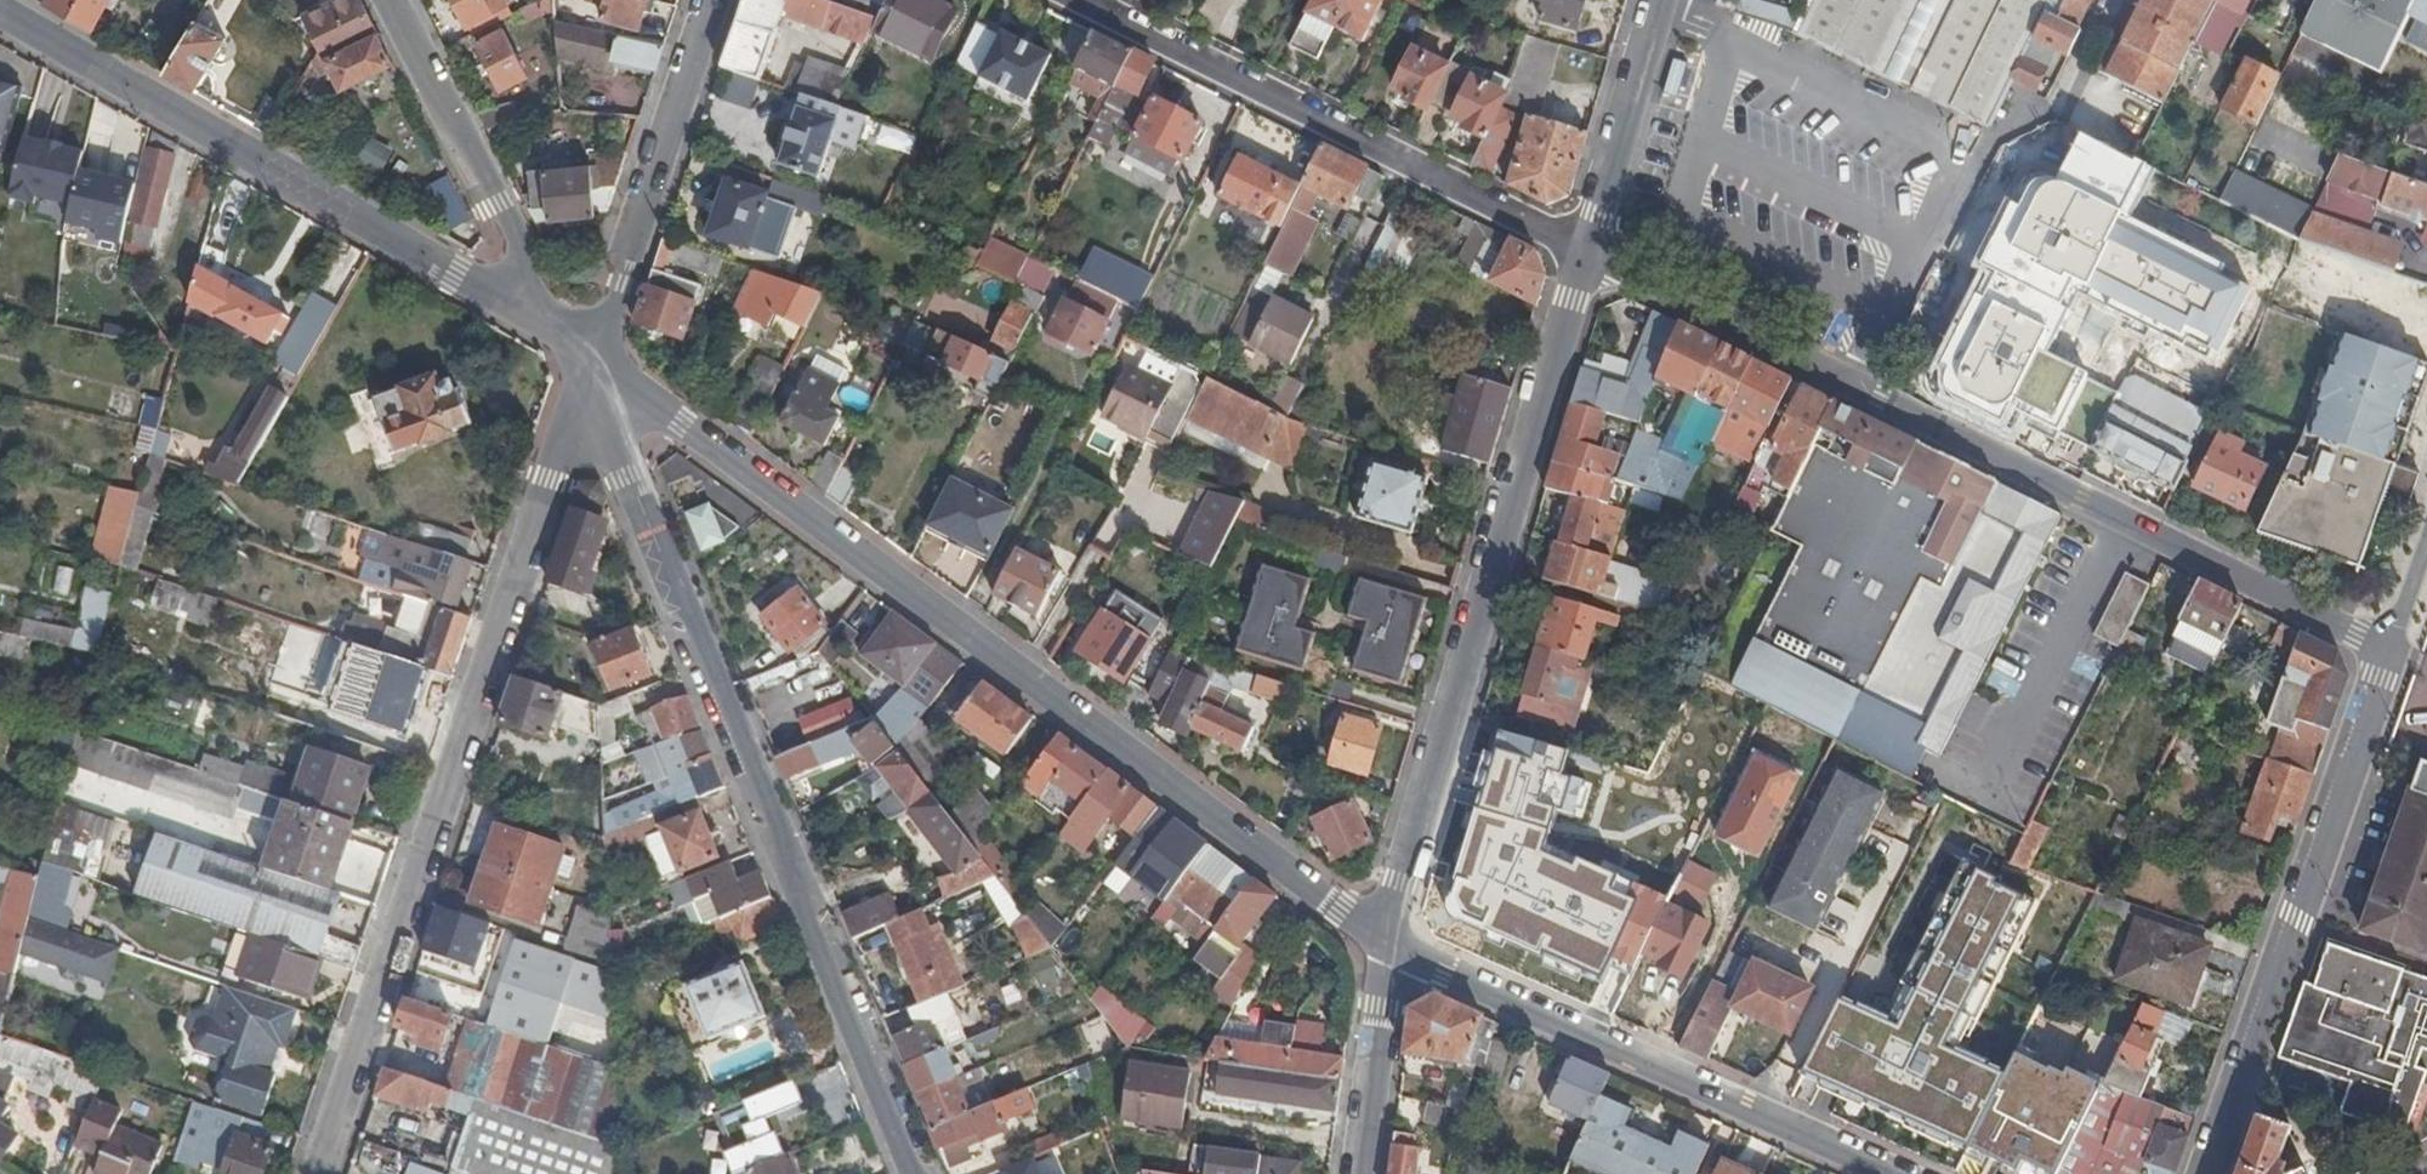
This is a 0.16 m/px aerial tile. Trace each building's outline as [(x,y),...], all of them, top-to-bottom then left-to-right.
[(66,20),(78,0),(48,0),(44,6),(66,20)] [(91,34),(112,0),(78,0),(66,20),(91,34)] [(361,0),(336,0),(303,15),(321,52),(324,59),(378,35),(361,0)] [(469,25),(474,36),(514,17),(505,0),(456,0),(469,25)] [(650,1),(645,0),(609,0),(604,22),(642,31),(650,1)] [(720,71),(762,84),(784,20),(866,50),(872,35),(878,23),(848,13),(824,4),(813,0),(744,0),(720,71)] [(848,13),(878,23),(891,0),(854,0),(848,13)] [(872,35),(933,65),(957,16),(926,0),(891,0),(878,23),(872,35)] [(1319,65),(1335,32),(1351,0),(1318,0),(1292,51),(1319,65)] [(1335,32),(1362,46),(1385,0),(1351,0),(1335,32)] [(1529,6),(1546,11),(1541,27),(1575,37),(1587,0),(1530,0),(1529,6)] [(1690,7),(1712,14),(1712,15),(1731,22),(1731,25),(1787,43),(1860,77),(1987,137),(2005,102),(1889,44),(1800,18),(1748,3),(1740,0),(1692,0),(1690,7)] [(1809,0),(1808,0),(1749,0),(1748,3),(1800,18),(1809,0)] [(1809,0),(1800,18),(1889,44),(2005,102),(2015,84),(2046,21),(2057,0),(1809,0)] [(2077,36),(2094,0),(2057,0),(2046,21),(2077,36)] [(2145,3),(2138,0),(2135,0),(2130,10),(2139,15),(2120,56),(2107,49),(2094,77),(2163,111),(2215,8),(2218,0),(2147,0),(2145,3)] [(2215,8),(2250,26),(2262,0),(2218,0),(2215,8)] [(2250,26),(2271,37),(2287,6),(2284,4),(2275,0),(2262,0),(2250,26)] [(2320,4),(2310,24),(2371,55),(2390,64),(2399,45),(2407,30),(2412,19),(2421,0),(2322,0),(2320,4)] [(2412,19),(2426,26),(2426,0),(2421,0),(2412,19)] [(2409,45),(2426,54),(2426,26),(2412,19),(2407,30),(2415,34),(2409,45)] [(167,77),(195,94),(227,38),(200,21),(167,77)] [(2060,58),(2067,61),(2079,37),(2077,36),(2046,21),(2015,84),(2040,96),(2060,58)] [(664,48),(555,22),(557,57),(557,59),(615,73),(617,61),(657,70),(664,48)] [(978,24),(962,56),(984,67),(978,81),(1028,107),(1052,60),(1002,33),(1001,36),(978,24)] [(504,32),(479,44),(502,92),(528,80),(504,32)] [(395,67),(378,35),(324,59),(321,52),(303,80),(314,86),(318,83),(328,68),(340,91),(395,67)] [(1131,54),(1094,35),(1076,72),(1114,90),(1131,54)] [(1546,47),(1524,40),(1505,102),(1503,108),(1527,114),(1546,47)] [(1155,66),(1131,54),(1114,90),(1097,123),(1114,131),(1133,141),(1144,117),(1129,110),(1135,97),(1139,99),(1155,66)] [(1406,104),(1426,113),(1446,72),(1414,56),(1394,93),(1408,100),(1406,104)] [(2259,126),(2283,78),(2246,60),(2222,108),(2259,126)] [(801,97),(836,108),(852,77),(809,63),(807,69),(798,66),(787,93),(801,97)] [(1412,141),(1431,150),(1445,123),(1458,120),(1467,126),(1465,132),(1484,142),(1500,113),(1503,108),(1505,102),(1474,85),(1451,64),(1446,72),(1426,113),(1412,141)] [(1076,72),(1068,88),(1097,102),(1087,122),(1095,126),(1097,123),(1114,90),(1076,72)] [(0,79),(0,146),(5,147),(20,84),(0,79)] [(838,126),(843,111),(836,108),(801,97),(779,169),(821,182),(838,126)] [(271,136),(287,108),(271,99),(256,128),(271,136)] [(1203,128),(1152,102),(1144,117),(1133,141),(1132,143),(1184,168),(1203,128)] [(521,122),(517,104),(478,113),(486,129),(502,126),(521,122)] [(868,135),(873,121),(843,111),(838,126),(868,135)] [(1470,171),(1487,178),(1517,122),(1500,113),(1484,142),(1470,171)] [(2421,118),(2411,148),(2426,154),(2426,120),(2421,118)] [(1570,198),(1587,140),(1527,122),(1507,188),(1549,210),(1570,198)] [(1095,126),(1088,140),(1105,149),(1114,131),(1097,123),(1095,126)] [(486,129),(492,140),(504,136),(502,126),(486,129)] [(909,164),(919,139),(897,130),(887,155),(909,164)] [(2149,165),(2081,133),(2058,180),(2036,182),(2023,208),(2012,202),(1977,272),(1982,275),(1937,365),(1940,392),(2000,422),(2012,397),(2088,435),(2096,418),(2105,400),(2073,384),(2077,376),(2041,358),(2074,290),(2214,358),(2247,290),(2218,275),(2223,264),(2124,216),(2149,165)] [(393,152),(363,135),(350,159),(380,176),(393,152)] [(85,152),(26,139),(12,198),(35,203),(36,197),(74,206),(83,165),(85,152)] [(1383,181),(1321,150),(1300,192),(1285,222),(1304,231),(1320,201),(1347,215),(1354,200),(1371,207),(1383,181)] [(171,158),(144,151),(139,177),(124,242),(150,249),(160,206),(169,208),(172,196),(163,194),(171,158)] [(624,168),(628,156),(592,159),(593,170),(624,168)] [(1285,222),(1300,192),(1241,161),(1221,202),(1280,232),(1285,222)] [(2340,162),(2329,184),(2383,202),(2389,204),(2387,211),(2426,225),(2426,192),(2340,162)] [(139,177),(83,165),(74,206),(70,223),(100,230),(99,236),(124,242),(139,177)] [(616,189),(624,168),(593,170),(595,191),(616,189)] [(784,211),(792,187),(733,168),(709,241),(751,255),(767,206),(784,211)] [(529,174),(530,197),(595,191),(593,170),(529,174)] [(2235,175),(2220,206),(2266,228),(2299,244),(2313,217),(2316,211),(2235,175)] [(2316,211),(2313,217),(2347,229),(2371,237),(2383,202),(2329,184),(2316,211)] [(453,232),(474,221),(456,186),(433,198),(453,232)] [(820,222),(828,200),(792,187),(784,211),(820,222)] [(608,215),(616,189),(595,191),(530,197),(531,205),(547,204),(548,223),(596,220),(596,215),(608,215)] [(1349,213),(1339,235),(1355,242),(1365,220),(1349,213)] [(2313,217),(2299,244),(2338,257),(2347,229),(2313,217)] [(1487,242),(1501,248),(1504,242),(1463,221),(1456,235),(1468,240),(1471,235),(1487,242)] [(1304,231),(1285,222),(1280,232),(1264,264),(1289,277),(1311,234),(1304,231)] [(2338,257),(2394,277),(2403,249),(2371,237),(2347,229),(2338,257)] [(1384,232),(1361,275),(1392,288),(1413,246),(1384,232)] [(1469,277),(1487,242),(1471,235),(1468,240),(1453,269),(1469,277)] [(982,256),(981,259),(977,265),(976,268),(1000,280),(1011,284),(1017,288),(1020,279),(1028,263),(1031,258),(991,239),(982,256)] [(663,242),(634,325),(683,343),(703,291),(666,278),(671,265),(673,259),(695,267),(700,255),(663,242)] [(1533,256),(1504,242),(1501,248),(1487,242),(1469,277),(1537,311),(1546,281),(1533,256)] [(964,258),(977,265),(981,259),(982,256),(969,249),(964,258)] [(725,264),(700,255),(695,267),(673,259),(671,265),(718,281),(725,264)] [(1017,288),(1032,296),(1046,271),(1028,263),(1020,279),(1017,288)] [(195,265),(187,299),(232,325),(229,331),(246,341),(249,334),(267,344),(283,315),(266,306),(270,300),(255,291),(252,297),(195,265)] [(1273,303),(1285,280),(1262,268),(1227,339),(1289,370),(1311,322),(1273,303)] [(762,277),(753,274),(733,317),(768,333),(776,317),(805,331),(822,298),(762,277)] [(994,346),(1014,356),(1043,300),(1032,296),(1017,288),(1011,284),(1001,302),(1013,308),(994,346)] [(277,351),(277,354),(302,370),(342,299),(318,286),(313,295),(310,292),(294,322),(277,351)] [(1090,358),(1108,327),(1092,318),(1096,312),(1086,308),(1082,313),(1066,305),(1049,335),(1050,343),(1061,348),(1065,345),(1090,358)] [(277,351),(294,322),(283,315),(267,344),(277,351)] [(1680,328),(1659,317),(1641,364),(1641,365),(1641,369),(1632,391),(1578,375),(1570,404),(1606,415),(1630,422),(1641,425),(1645,414),(1652,397),(1680,328)] [(1751,364),(1680,328),(1652,397),(1658,399),(1668,374),(1702,392),(1679,438),(1670,434),(1663,447),(1672,451),(1661,475),(1625,463),(1617,483),(1630,488),(1659,497),(1681,504),(1699,467),(1707,450),(1751,364)] [(1010,367),(911,330),(902,347),(946,364),(943,370),(980,385),(984,379),(1000,385),(1010,367)] [(1174,343),(1165,361),(1205,382),(1226,341),(1215,335),(1203,358),(1174,343)] [(2426,390),(2426,367),(2355,340),(2323,424),(2313,422),(2306,439),(2398,470),(2426,390)] [(1140,349),(1125,341),(1114,362),(1123,367),(1130,354),(1136,358),(1140,349)] [(1185,423),(1205,382),(1165,361),(1149,353),(1141,370),(1131,365),(1102,420),(1148,442),(1151,434),(1175,444),(1178,438),(1185,423)] [(1582,360),(1578,375),(1632,391),(1641,369),(1641,365),(1604,354),(1601,365),(1582,360)] [(728,424),(751,442),(786,369),(762,357),(728,424)] [(1778,377),(1751,364),(1707,450),(1727,461),(1746,426),(1752,428),(1778,377)] [(434,374),(355,406),(379,463),(456,432),(455,427),(474,420),(460,389),(455,391),(449,380),(439,384),(434,374)] [(984,379),(980,385),(977,395),(993,400),(1000,385),(984,379)] [(1489,470),(1512,393),(1463,379),(1440,456),(1489,470)] [(253,455),(291,389),(275,381),(238,445),(253,455)] [(1284,381),(1267,414),(1286,423),(1298,399),(1302,390),(1284,381)] [(1267,414),(1205,382),(1185,423),(1263,463),(1287,476),(1304,443),(1311,431),(1286,423),(1267,414)] [(2170,497),(2213,413),(2196,405),(2193,413),(2134,382),(2126,385),(2105,400),(2096,418),(2088,435),(2089,456),(2106,464),(2108,462),(2148,482),(2147,486),(2170,497)] [(1833,404),(1803,389),(1770,455),(1785,461),(1767,496),(1783,504),(1799,472),(1833,404)] [(145,398),(138,425),(153,428),(160,401),(145,398)] [(841,419),(796,398),(782,427),(826,449),(841,419)] [(1298,399),(1286,423),(1311,431),(1320,411),(1298,399)] [(1570,404),(1552,462),(1607,481),(1610,482),(1617,460),(1616,459),(1595,451),(1606,415),(1570,404)] [(1915,445),(1833,404),(1799,472),(1783,504),(1771,530),(1804,549),(1732,686),(1781,710),(1915,445)] [(1645,414),(1641,425),(1634,440),(1642,441),(1651,417),(1645,414)] [(1263,463),(1185,423),(1178,438),(1257,476),(1263,463)] [(132,449),(148,453),(152,432),(153,428),(138,425),(132,449)] [(1316,447),(1321,434),(1311,431),(1304,443),(1316,447)] [(164,458),(167,459),(172,438),(152,432),(148,453),(164,458)] [(1171,452),(1175,444),(1151,434),(1148,442),(1171,452)] [(2306,439),(2303,438),(2256,533),(2362,570),(2388,499),(2398,470),(2306,439)] [(1672,451),(1663,447),(1642,441),(1634,440),(1625,463),(1661,475),(1672,451)] [(238,484),(253,455),(238,445),(232,442),(214,476),(217,477),(238,484)] [(2232,458),(2240,458),(2243,453),(2219,442),(2206,469),(2218,475),(2220,471),(2224,472),(2232,458)] [(1951,463),(1915,445),(1781,710),(1836,739),(1876,663),(1916,584),(1941,595),(1996,485),(1951,463)] [(148,453),(133,505),(150,511),(164,458),(148,453)] [(811,486),(827,498),(841,469),(844,464),(826,455),(811,486)] [(2243,460),(2240,458),(2232,458),(2224,472),(2220,471),(2218,475),(2206,469),(2195,492),(2207,498),(2209,495),(2228,505),(2227,508),(2243,516),(2255,493),(2243,487),(2245,482),(2239,480),(2245,469),(2246,467),(2243,460)] [(1552,462),(1543,491),(1599,510),(1607,481),(1552,462)] [(1741,488),(1737,499),(1751,507),(1769,471),(1753,463),(1741,488)] [(1425,481),(1369,465),(1353,521),(1409,538),(1425,481)] [(1699,467),(1681,504),(1728,519),(1737,499),(1741,488),(1699,467)] [(2262,478),(2245,469),(2239,480),(2245,482),(2243,487),(2255,493),(2262,478)] [(2419,476),(2398,470),(2388,499),(2408,506),(2419,476)] [(580,478),(547,580),(581,591),(587,572),(603,523),(593,521),(595,516),(603,490),(598,477),(580,478)] [(1017,516),(951,483),(929,530),(971,553),(991,563),(1017,516)] [(1941,595),(2005,627),(2060,515),(1996,485),(1941,595)] [(1630,488),(1625,503),(1654,512),(1659,497),(1630,488)] [(1543,491),(1538,511),(1564,519),(1556,550),(1606,563),(1621,517),(1599,510),(1543,491)] [(1210,493),(1182,546),(1176,558),(1209,573),(1231,527),(1243,504),(1245,502),(1210,493)] [(706,504),(688,511),(703,546),(720,541),(738,526),(706,504)] [(1276,520),(1243,504),(1231,527),(1268,539),(1276,520)] [(133,505),(118,564),(136,570),(151,511),(150,511),(133,505)] [(1101,548),(1123,554),(1133,515),(1111,509),(1101,548)] [(613,522),(595,516),(593,521),(603,523),(587,572),(595,574),(613,522)] [(415,543),(465,559),(471,539),(422,523),(415,543)] [(326,570),(403,594),(432,605),(458,613),(475,563),(465,559),(415,543),(390,535),(383,557),(335,542),(326,570)] [(1552,548),(1543,583),(1557,587),(1604,601),(1612,604),(1653,616),(1656,617),(1664,592),(1666,592),(1669,581),(1659,578),(1658,580),(1635,573),(1633,579),(1604,570),(1606,563),(1556,550),(1552,548)] [(991,563),(971,553),(968,557),(988,567),(991,563)] [(1017,553),(994,600),(1037,624),(1062,577),(1017,553)] [(1343,563),(1315,554),(1310,573),(1332,579),(1337,577),(1339,570),(1341,570),(1343,563)] [(1251,629),(1242,628),(1234,655),(1298,675),(1309,640),(1291,634),(1304,586),(1257,573),(1249,604),(1257,606),(1251,629)] [(2124,638),(2149,588),(2125,574),(2092,639),(2118,651),(2124,638)] [(158,577),(149,603),(174,611),(173,616),(179,618),(181,620),(205,629),(216,597),(195,590),(158,577)] [(1404,632),(1412,634),(1421,603),(1356,584),(1346,620),(1365,626),(1352,674),(1396,687),(1405,659),(1398,657),(1404,632)] [(2239,607),(2198,586),(2180,624),(2221,644),(2229,629),(2239,607)] [(1557,587),(1552,602),(1599,615),(1604,601),(1557,587)] [(95,653),(111,593),(88,588),(74,648),(95,653)] [(797,591),(761,619),(789,654),(825,626),(797,591)] [(403,594),(392,626),(421,635),(432,605),(403,594)] [(1159,625),(1112,596),(1076,658),(1122,686),(1159,625)] [(1653,616),(1612,604),(1604,601),(1599,615),(1620,621),(1616,632),(1596,626),(1592,640),(1609,645),(1612,636),(1640,643),(1644,632),(1662,637),(1668,621),(1656,617),(1653,616)] [(1574,664),(1584,666),(1592,640),(1596,626),(1616,632),(1620,621),(1599,615),(1552,602),(1536,652),(1574,664)] [(1249,604),(1242,628),(1251,629),(1257,606),(1249,604)] [(348,627),(344,640),(358,645),(429,668),(453,676),(472,618),(458,613),(432,605),(421,635),(392,626),(358,615),(353,628),(348,627)] [(874,726),(891,749),(914,721),(961,665),(890,613),(859,658),(901,691),(874,726)] [(840,624),(817,653),(830,670),(856,637),(840,624)] [(2221,644),(2180,624),(2172,640),(2214,661),(2214,659),(2221,644)] [(2333,654),(2275,625),(2266,644),(2291,656),(2288,662),(2279,659),(2275,667),(2283,670),(2279,686),(2269,692),(2264,700),(2263,707),(2266,715),(2262,724),(2267,727),(2266,732),(2274,736),(2269,751),(2251,745),(2247,756),(2265,763),(2312,780),(2347,680),(2333,654)] [(633,629),(591,646),(608,691),(652,674),(633,629)] [(2221,644),(2214,659),(2231,668),(2245,637),(2229,629),(2221,644)] [(1405,659),(1412,634),(1404,632),(1398,657),(1405,659)] [(24,638),(0,633),(0,659),(19,663),(24,638)] [(2124,638),(2118,651),(2107,670),(2126,679),(2141,646),(2124,638)] [(429,668),(358,645),(337,705),(377,720),(375,725),(405,735),(429,668)] [(1571,675),(1574,664),(1536,652),(1532,651),(1518,698),(1527,701),(1522,719),(1552,727),(1555,716),(1546,713),(1560,671),(1571,675)] [(1212,669),(1168,655),(1148,693),(1171,704),(1160,728),(1184,739),(1186,734),(1212,669)] [(1560,671),(1546,713),(1555,716),(1552,727),(1550,731),(1571,737),(1591,668),(1584,666),(1574,664),(1571,675),(1560,671)] [(1212,669),(1186,734),(1238,756),(1249,728),(1217,715),(1222,705),(1216,703),(1223,687),(1275,706),(1282,689),(1212,669)] [(514,677),(500,721),(548,737),(551,725),(556,709),(599,723),(598,705),(514,677)] [(1351,688),(1331,682),(1325,702),(1345,708),(1351,688)] [(1003,759),(1030,726),(981,687),(977,692),(974,689),(961,706),(959,704),(949,717),(1003,759)] [(630,693),(598,705),(599,723),(599,740),(600,764),(613,759),(607,747),(619,743),(617,716),(636,708),(630,693)] [(699,728),(686,696),(671,700),(654,713),(667,740),(696,729),(699,728)] [(1518,698),(1512,720),(1550,731),(1552,727),(1522,719),(1527,701),(1518,698)] [(1217,715),(1249,728),(1254,717),(1222,705),(1217,715)] [(599,723),(556,709),(551,725),(599,740),(599,723)] [(1376,731),(1340,720),(1326,766),(1363,777),(1376,731)] [(870,767),(891,749),(874,726),(869,721),(778,760),(786,779),(857,750),(870,767)] [(896,755),(926,794),(951,768),(914,721),(891,749),(896,755)] [(777,755),(809,746),(803,725),(771,734),(777,755)] [(196,770),(76,729),(66,768),(229,821),(275,837),(287,801),(255,791),(196,770)] [(667,740),(658,743),(669,771),(707,755),(696,729),(667,740)] [(1571,751),(1499,731),(1451,893),(1448,908),(1452,917),(1462,921),(1600,979),(1611,957),(1634,971),(1641,956),(1664,909),(1670,899),(1547,844),(1571,751)] [(1105,773),(1057,738),(1031,772),(1047,784),(1079,807),(1105,773)] [(607,747),(613,759),(631,752),(625,740),(619,743),(607,747)] [(298,805),(351,823),(371,768),(316,749),(306,781),(298,805)] [(242,765),(202,752),(196,770),(255,791),(264,766),(244,759),(242,765)] [(723,784),(710,753),(707,755),(669,771),(682,800),(695,795),(723,784)] [(874,773),(905,813),(927,796),(926,794),(896,755),(874,773)] [(2290,841),(2312,780),(2265,763),(2240,838),(2271,848),(2276,829),(2283,831),(2281,838),(2290,841)] [(1301,801),(1314,773),(1297,765),(1285,793),(1301,801)] [(298,805),(306,781),(264,766),(255,791),(287,801),(298,805)] [(2426,800),(2426,770),(2418,767),(2413,782),(2412,782),(2408,793),(2426,800)] [(229,821),(66,768),(57,801),(160,835),(218,854),(229,821)] [(1096,831),(1123,853),(1155,812),(1105,773),(1079,807),(1060,832),(1082,848),(1096,831)] [(1866,805),(1871,794),(1836,778),(1769,916),(1812,937),(1874,809),(1866,805)] [(2368,907),(2426,926),(2426,800),(2408,793),(2386,855),(2381,853),(2373,875),(2378,877),(2368,907)] [(1879,799),(1871,794),(1866,805),(1874,809),(1879,799)] [(695,795),(682,800),(657,811),(666,834),(681,872),(720,855),(695,795)] [(975,858),(970,852),(927,796),(905,813),(952,874),(975,858)] [(275,837),(265,870),(334,893),(357,826),(351,823),(298,805),(287,801),(275,837)] [(1385,807),(1374,804),(1368,821),(1379,824),(1385,807)] [(1348,806),(1310,824),(1328,865),(1367,846),(1348,806)] [(603,843),(604,859),(666,834),(657,811),(603,833),(603,843)] [(1115,864),(1165,902),(1204,849),(1155,812),(1123,853),(1115,864)] [(565,848),(497,825),(470,903),(541,925),(565,848)] [(2029,829),(2023,841),(2009,868),(2026,874),(2046,836),(2029,829)] [(160,835),(140,895),(151,898),(178,908),(226,924),(247,864),(218,854),(160,835)] [(1207,939),(1218,926),(1251,882),(1204,849),(1165,902),(1156,913),(1168,922),(1174,914),(1207,939)] [(65,869),(42,862),(39,871),(27,917),(50,924),(65,869)] [(39,871),(0,863),(0,876),(7,877),(0,904),(0,966),(14,968),(20,946),(22,939),(27,917),(39,871)] [(355,967),(362,947),(330,936),(343,896),(334,893),(265,870),(247,864),(226,924),(284,945),(285,942),(324,956),(355,967)] [(769,898),(759,872),(730,884),(722,865),(671,885),(680,908),(711,896),(720,918),(769,898)] [(1677,884),(1670,899),(1697,911),(1713,881),(1685,868),(1677,884)] [(2038,903),(1965,870),(1890,1031),(1837,1006),(1803,1080),(1968,1157),(1967,1153),(2005,1077),(1965,1058),(2038,903)] [(1016,876),(1002,892),(1008,899),(1018,887),(1022,882),(1016,876)] [(1239,942),(1272,898),(1251,882),(1218,926),(1239,942)] [(888,895),(842,915),(853,941),(888,925),(898,921),(888,895)] [(178,908),(151,898),(145,916),(173,926),(178,908)] [(779,922),(769,898),(720,918),(711,921),(721,944),(736,938),(738,940),(779,922)] [(1021,917),(1047,952),(1051,947),(1066,927),(1035,902),(1021,917)] [(2368,907),(2358,934),(2423,955),(2426,942),(2426,926),(2368,907)] [(436,908),(423,950),(476,966),(490,925),(436,908)] [(1664,909),(1641,956),(1667,969),(1665,973),(1681,981),(1707,930),(1664,909)] [(888,925),(921,1005),(947,994),(929,951),(938,947),(930,928),(922,910),(898,921),(888,925)] [(578,953),(608,962),(606,918),(591,913),(578,953)] [(55,927),(102,943),(106,930),(59,915),(55,927)] [(1066,927),(1051,947),(1071,962),(1095,931),(1075,915),(1066,927)] [(50,924),(27,917),(22,939),(37,945),(40,943),(95,962),(102,943),(55,927),(50,924)] [(1021,917),(1010,923),(1021,962),(1047,952),(1021,917)] [(929,951),(947,994),(960,988),(943,945),(947,943),(939,924),(930,928),(938,947),(929,951)] [(1239,942),(1218,926),(1207,939),(1176,981),(1194,994),(1210,966),(1217,970),(1239,942)] [(2207,952),(2136,927),(2136,928),(2117,982),(2181,1004),(2191,969),(2200,973),(2207,952)] [(37,945),(22,939),(20,946),(60,958),(59,965),(64,970),(69,971),(72,969),(75,965),(108,975),(118,948),(102,943),(95,962),(40,943),(37,945)] [(285,942),(284,945),(280,956),(262,951),(251,982),(306,1000),(320,959),(322,960),(324,956),(285,942)] [(479,1021),(611,1065),(608,976),(504,943),(484,1005),(479,1021)] [(2422,981),(2329,949),(2316,989),(2303,985),(2278,1059),(2350,1084),(2340,1116),(2402,1137),(2399,1146),(2405,1150),(2426,1139),(2426,983),(2422,981)] [(1742,964),(1726,956),(1712,986),(1727,993),(1742,964)] [(740,962),(684,984),(706,1038),(762,1015),(740,962)] [(1680,1051),(1709,1064),(1733,1013),(1789,1041),(1810,995),(1743,962),(1742,964),(1727,993),(1712,986),(1680,1051)] [(0,966),(0,1022),(14,968),(0,966)] [(1194,994),(1227,1012),(1242,984),(1217,970),(1210,966),(1194,994)] [(2204,974),(2200,973),(2191,969),(2181,1004),(2192,1008),(2204,974)] [(416,983),(410,999),(452,1012),(459,1014),(479,1021),(484,1005),(416,983)] [(1088,1003),(1124,1050),(1143,1026),(1102,985),(1088,1003)] [(278,1074),(293,1035),(301,1010),(238,989),(227,1023),(208,1017),(198,1021),(192,1041),(199,1050),(230,1060),(231,1058),(278,1074)] [(950,997),(959,1022),(978,1015),(969,990),(950,997)] [(407,998),(397,1027),(422,1035),(415,1056),(450,1068),(457,1046),(447,1043),(451,1029),(447,1028),(452,1012),(410,999),(407,998)] [(1481,1070),(1490,1025),(1434,1001),(1409,1013),(1404,1055),(1457,1065),(1444,1109),(1459,1113),(1470,1067),(1481,1070)] [(2165,1018),(2139,1009),(2119,1050),(2097,1091),(2136,1102),(2139,1096),(2150,1100),(2157,1083),(2147,1078),(2163,1041),(2156,1038),(2165,1018)] [(450,1090),(614,1145),(611,1065),(479,1021),(459,1014),(457,1023),(469,1028),(450,1090)] [(1205,1056),(1204,1062),(1278,1073),(1283,1052),(1249,1048),(1253,1020),(1226,1015),(1205,1056)] [(933,1023),(893,1039),(905,1068),(944,1050),(933,1023)] [(1499,1030),(1490,1025),(1481,1070),(1506,1074),(1511,1048),(1496,1045),(1499,1030)] [(0,1037),(0,1078),(5,1059),(39,1071),(33,1089),(54,1096),(59,1084),(72,1089),(66,1106),(83,1112),(88,1100),(98,1072),(52,1056),(29,1048),(0,1037)] [(944,1050),(905,1068),(917,1095),(955,1078),(944,1050)] [(1283,1052),(1278,1073),(1339,1081),(1341,1060),(1283,1052)] [(2005,1077),(1967,1153),(2011,1173),(2020,1173),(2025,1163),(2047,1173),(2056,1173),(2090,1105),(2097,1091),(2017,1052),(2005,1077)] [(263,1117),(278,1074),(231,1058),(230,1060),(216,1101),(263,1117)] [(1605,1078),(1567,1061),(1546,1106),(1585,1124),(1597,1100),(1605,1078)] [(1278,1073),(1204,1062),(1200,1092),(1334,1112),(1339,1081),(1278,1073)] [(1140,1122),(1179,1129),(1186,1077),(1123,1068),(1116,1124),(1139,1127),(1140,1122)] [(374,1095),(430,1113),(433,1107),(470,1120),(454,1171),(464,1173),(614,1173),(614,1145),(450,1090),(384,1069),(374,1095)] [(955,1078),(917,1095),(931,1132),(970,1115),(955,1078)] [(1063,1111),(1085,1102),(1081,1091),(1058,1100),(1063,1111)] [(970,1115),(931,1132),(947,1168),(974,1157),(971,1149),(1024,1125),(1013,1098),(970,1115)] [(83,1112),(72,1143),(90,1151),(92,1148),(101,1152),(92,1173),(147,1173),(157,1148),(111,1128),(118,1113),(88,1100),(83,1112)] [(1568,1161),(1597,1173),(1694,1173),(1697,1167),(1668,1152),(1619,1130),(1625,1112),(1597,1100),(1585,1124),(1568,1161)] [(186,1102),(167,1167),(188,1173),(193,1173),(195,1166),(219,1173),(256,1173),(266,1145),(271,1130),(186,1102)] [(1067,1122),(1089,1114),(1085,1102),(1063,1111),(1067,1122)] [(1459,1113),(1444,1109),(1425,1105),(1422,1124),(1454,1132),(1459,1113)] [(2155,1130),(2090,1105),(2056,1173),(2141,1173),(2155,1130)] [(2193,1123),(2161,1112),(2155,1130),(2141,1173),(2176,1173),(2193,1123)] [(1178,1134),(1179,1129),(1140,1122),(1139,1127),(1178,1134)] [(2282,1172),(2275,1168),(2286,1134),(2255,1124),(2238,1173),(2281,1173),(2282,1172)] [(13,1136),(0,1128),(0,1159),(13,1136)] [(1675,1135),(1668,1152),(1697,1167),(1705,1149),(1675,1135)] [(1388,1173),(1414,1173),(1417,1150),(1411,1150),(1413,1138),(1393,1136),(1388,1173)] [(367,1142),(360,1166),(366,1173),(464,1173),(454,1171),(367,1142)] [(1025,1163),(1030,1173),(1056,1173),(1071,1167),(1062,1147),(1025,1163)] [(1191,1147),(1187,1173),(1203,1173),(1206,1148),(1191,1147)] [(1203,1173),(1299,1173),(1300,1167),(1259,1162),(1260,1155),(1206,1148),(1203,1173)] [(788,1154),(739,1173),(798,1173),(788,1154)] [(1719,1164),(1714,1173),(1740,1173),(1719,1164)]
